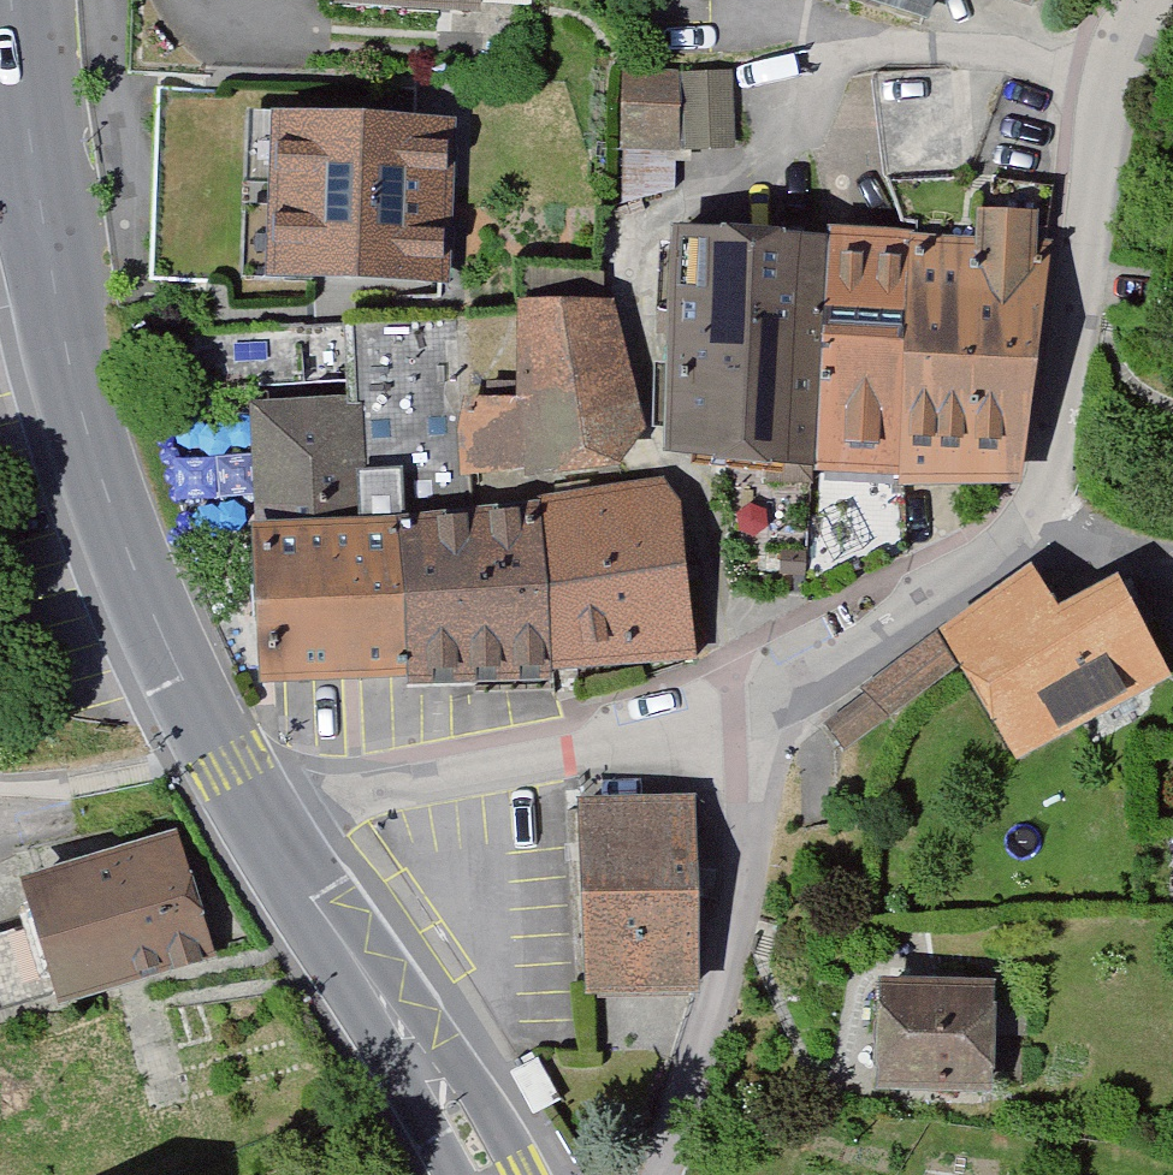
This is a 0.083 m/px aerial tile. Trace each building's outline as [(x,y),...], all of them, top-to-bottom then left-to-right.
[(346,10),(485,16),(486,0),(347,0),(346,10)] [(925,15),(931,0),(887,0),(925,15)] [(971,77),(890,81),(894,172),(976,168),(971,77)] [(743,80),(635,79),(635,152),(743,153),(743,80)] [(480,118),(291,110),(283,286),(472,294),(480,118)] [(827,239),(683,227),(680,434),(818,451),(910,457),(910,479),(1012,481),(1043,213),(988,207),(979,242),(919,246),(827,239)] [(625,296),(527,298),(529,400),(469,402),(470,466),(629,463),(625,296)] [(673,513),(651,493),(550,510),(402,531),(361,528),(362,406),(264,406),(266,519),(264,672),(410,669),(556,662),(679,660),(673,513)] [(1038,574),(952,624),(1028,754),(1170,671),(1115,578),(1060,611),(1038,574)] [(937,641),(878,689),(897,712),(956,665),(937,641)] [(681,803),(587,805),(592,987),(686,984),(681,803)] [(33,882),(46,926),(0,940),(0,999),(3,1009),(203,949),(171,841),(33,882)] [(997,991),(894,984),(888,1081),(991,1087),(997,991)] [(540,1052),(511,1066),(533,1110),(561,1096),(540,1052)]
